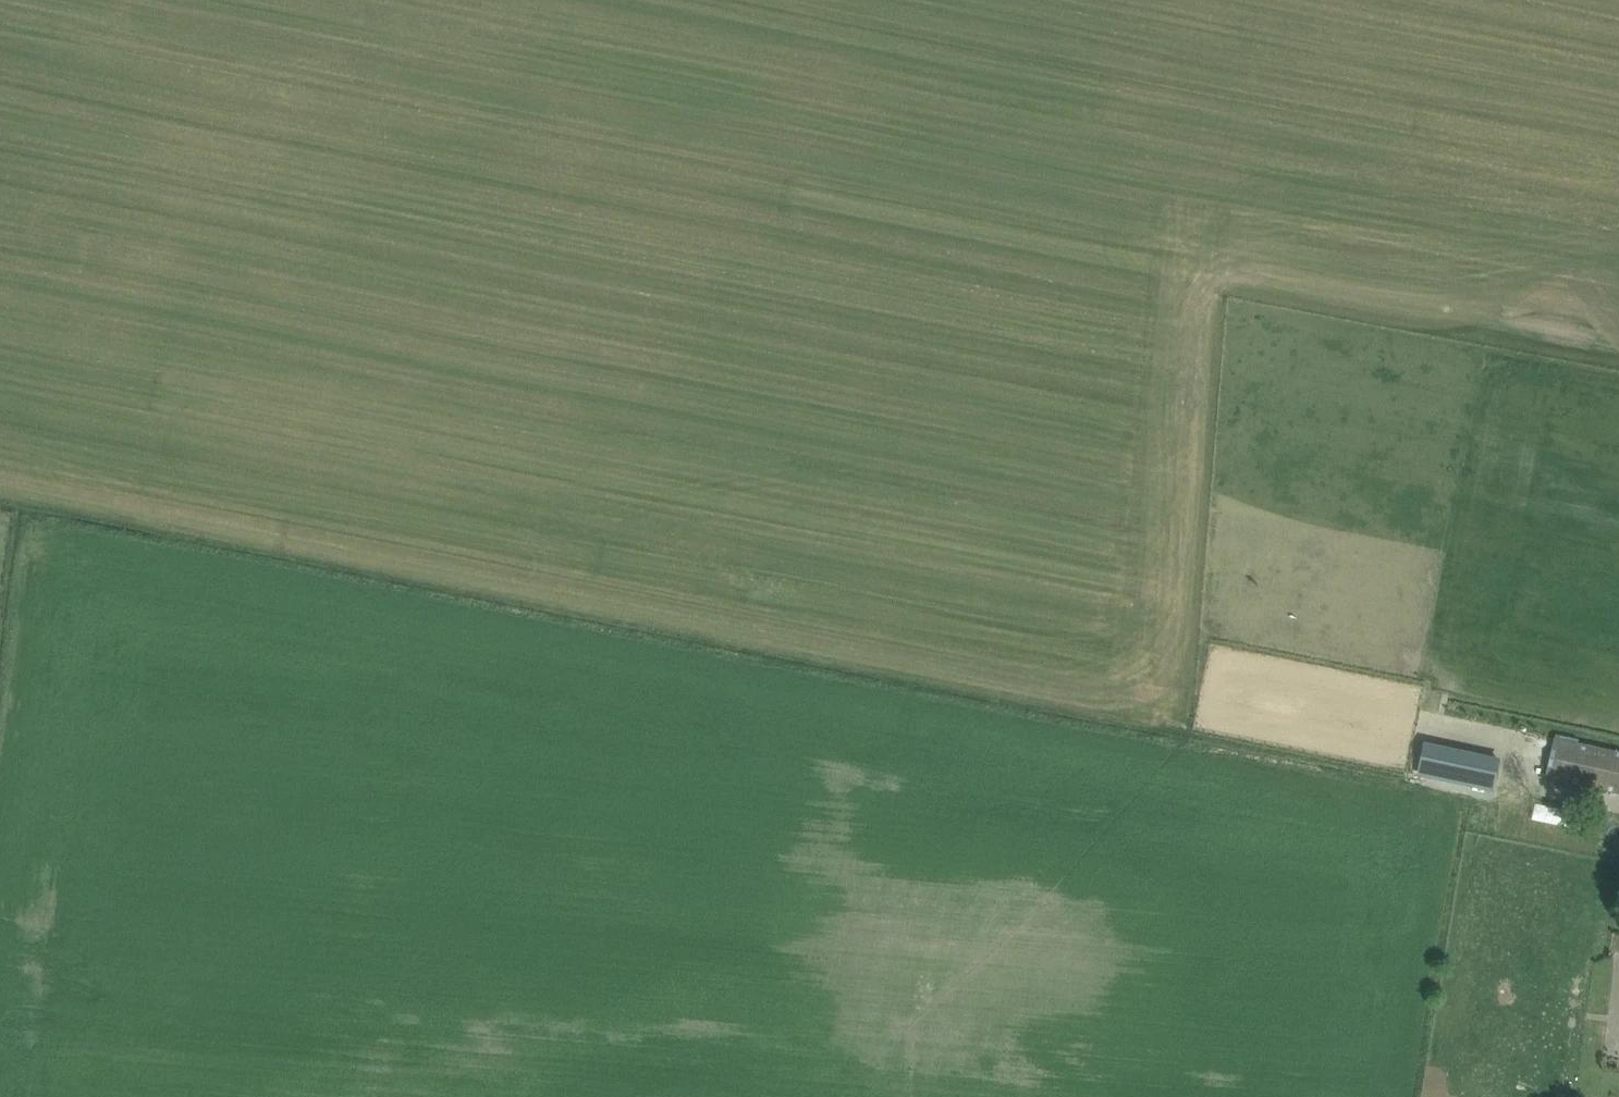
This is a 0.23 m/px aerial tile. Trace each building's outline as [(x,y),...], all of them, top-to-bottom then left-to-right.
[(1554,738),(1545,776),(1618,792),(1618,752),(1554,738)] [(1422,749),(1417,774),(1491,788),(1496,763),(1422,749)]
